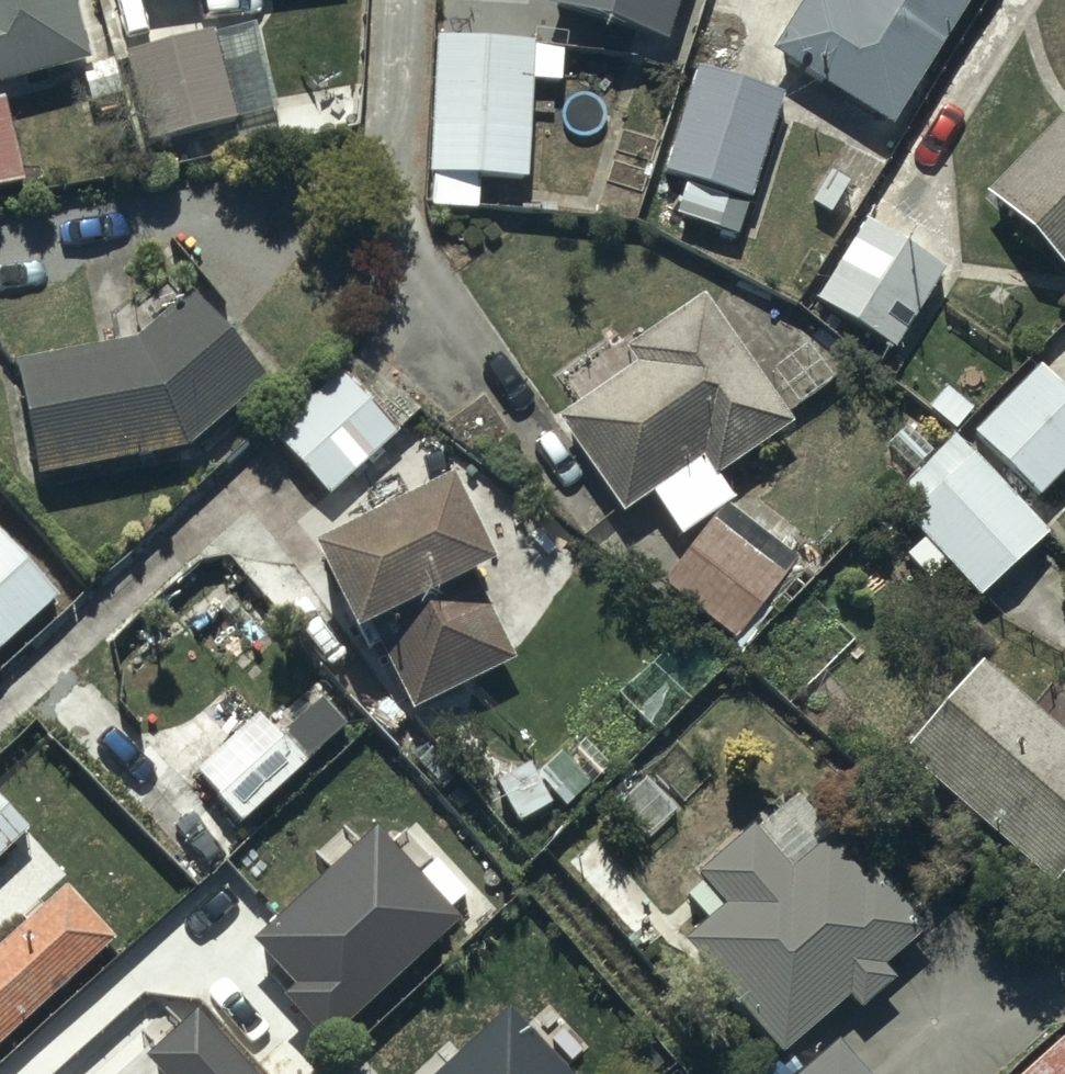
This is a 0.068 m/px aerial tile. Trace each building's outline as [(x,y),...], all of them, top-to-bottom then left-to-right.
[(64,0),(0,0),(0,73),(77,54),(64,0)] [(194,37),(122,56),(145,145),(235,122),(223,73),(253,69),(244,0),(189,0),(194,37)] [(543,5),(663,43),(677,0),(544,0),(543,5)] [(967,0),(844,0),(843,3),(838,0),(807,0),(770,61),(887,132),(967,0)] [(529,41),(432,38),(428,207),(478,208),(479,180),(529,181),(530,129),(543,130),(544,96),(528,96),(529,41)] [(736,238),(778,98),(693,72),(663,173),(671,175),(659,215),(736,238)] [(1064,278),(1064,110),(981,195),(1064,278)] [(14,183),(0,125),(0,186),(14,183)] [(864,222),(813,300),(894,354),(945,275),(864,222)] [(32,481),(185,447),(257,387),(186,298),(131,342),(7,369),(32,481)] [(789,425),(700,300),(625,353),(635,367),(557,422),(623,515),(649,497),(680,540),(725,508),(735,501),(717,475),(789,425)] [(1036,497),(1064,469),(1064,398),(1036,368),(972,430),(1036,497)] [(272,437),(326,496),(410,419),(390,396),(373,412),(339,375),(272,437)] [(893,501),(979,597),(1045,537),(959,442),(893,501)] [(446,483),(308,553),(351,636),(362,630),(406,715),(510,662),(467,579),(489,567),(446,483)] [(664,584),(733,641),(795,565),(725,508),(664,584)] [(59,600),(0,536),(0,654),(59,600)] [(897,754),(1049,888),(1064,870),(1064,735),(980,660),(897,754)] [(24,831),(0,806),(0,854),(24,831)] [(704,922),(682,941),(781,1059),(850,1001),(859,1011),(892,983),(882,970),(924,935),(873,874),(864,882),(828,839),(790,871),(755,829),(698,877),(703,883),(685,898),(704,922)] [(466,926),(378,833),(254,948),(298,995),(285,1007),(329,1054),(466,926)] [(114,942),(65,888),(0,946),(0,1043),(114,942)] [(508,1011),(441,1073),(568,1073),(508,1011)] [(198,1020),(147,1066),(154,1073),(248,1073),(198,1020)] [(1016,1073),(1064,1073),(1064,1039),(1061,1035),(1016,1073)]
